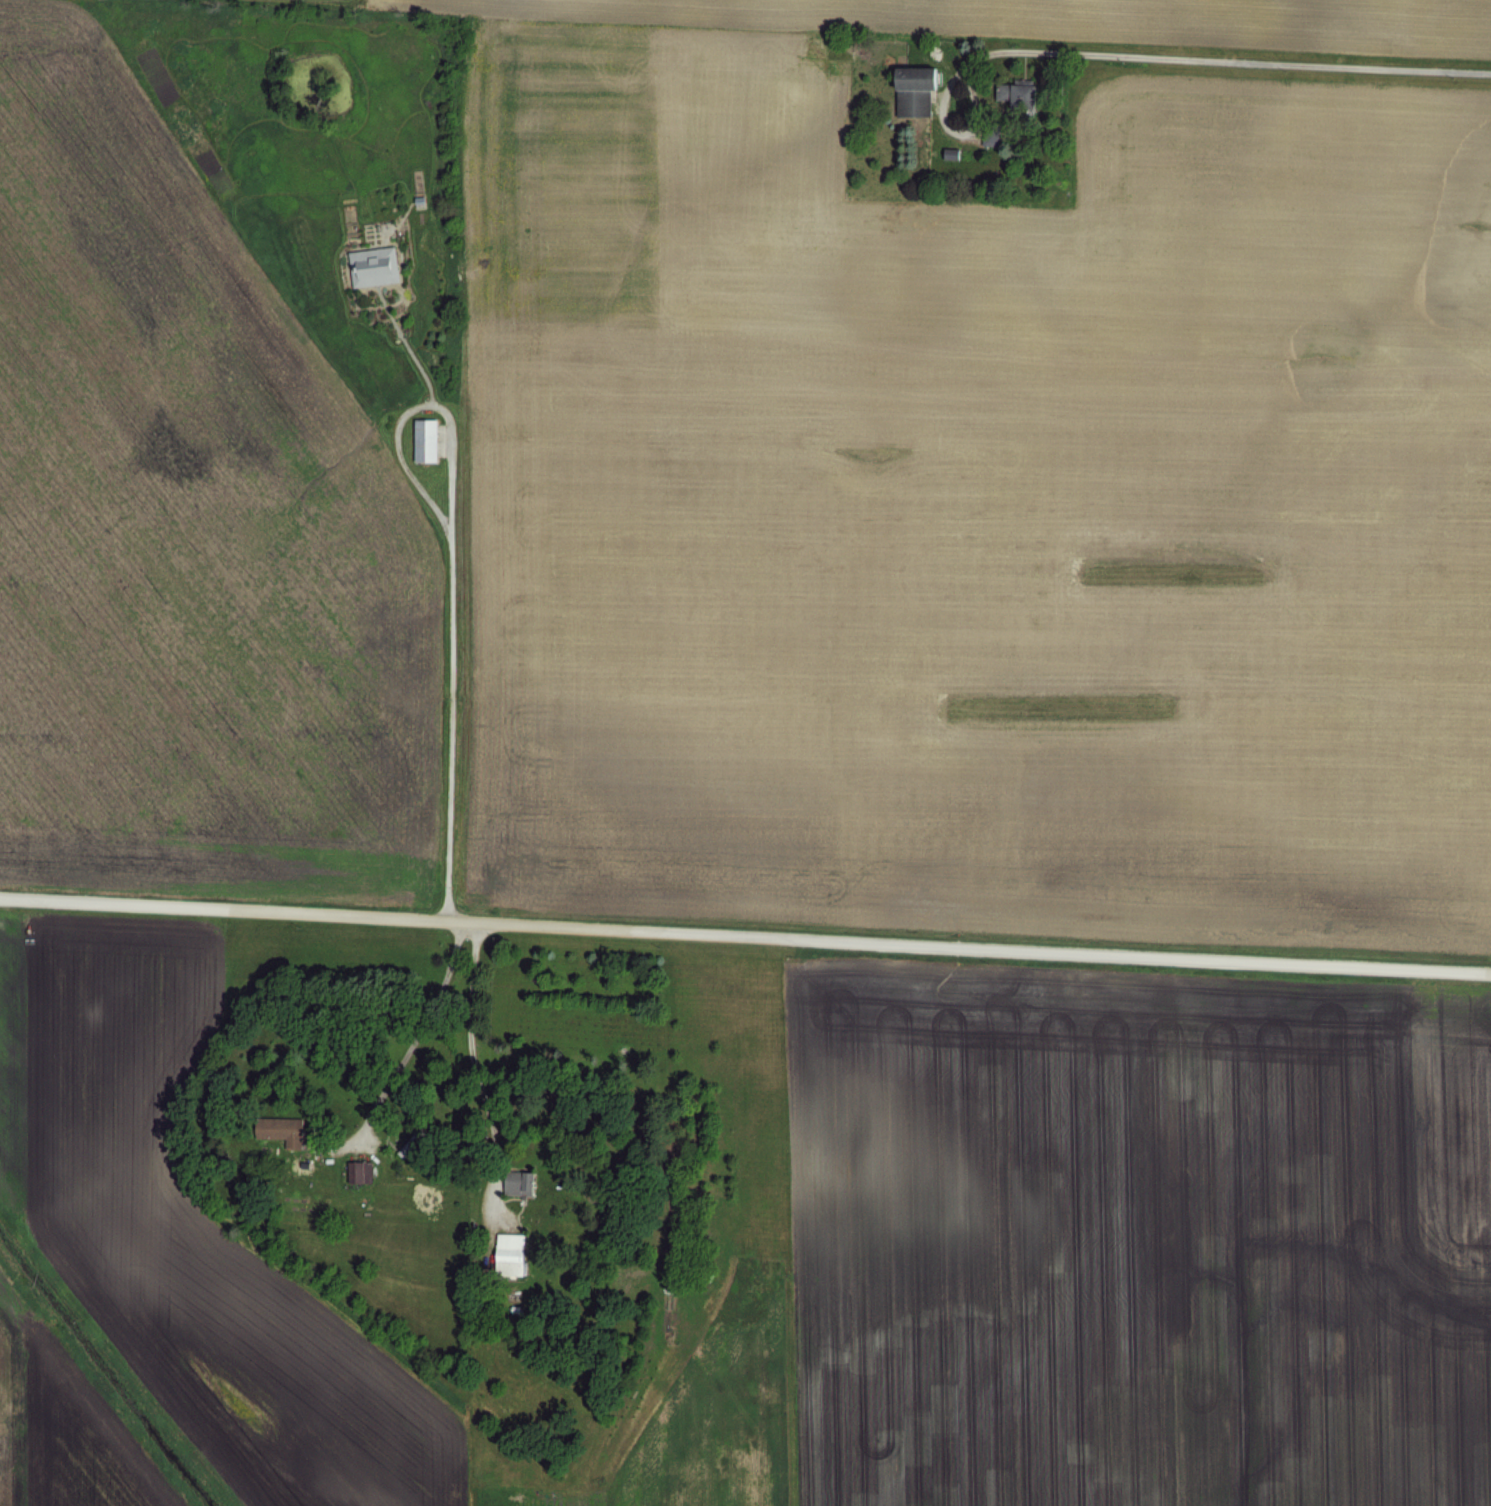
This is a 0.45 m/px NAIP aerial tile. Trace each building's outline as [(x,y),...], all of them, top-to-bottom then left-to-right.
[(931,66),(931,100),(927,100),(927,115),(891,115),(891,88),(887,88),(887,66),(931,66)] [(992,82),(991,100),(1008,101),(1007,116),(1028,117),(1029,84),(992,82)] [(979,121),(977,142),(993,143),(994,121),(979,121)] [(985,145),(1000,145),(1000,132),(985,132),(985,145)] [(955,144),(954,158),(939,157),(940,144),(955,144)] [(388,242),(394,280),(347,287),(341,250),(388,242)] [(408,417),(409,460),(431,460),(431,417),(408,417)] [(298,1116),(298,1148),(281,1148),(281,1136),(251,1135),(252,1115),(298,1116)] [(394,1150),(400,1156),(424,1130),(418,1124),(394,1150)] [(419,1142),(414,1138),(399,1154),(404,1158),(419,1142)] [(344,1160),(344,1181),(368,1181),(368,1160),(344,1160)] [(500,1168),(499,1193),(530,1194),(531,1169),(500,1168)] [(519,1231),(518,1275),(490,1274),(492,1230),(519,1231)]
